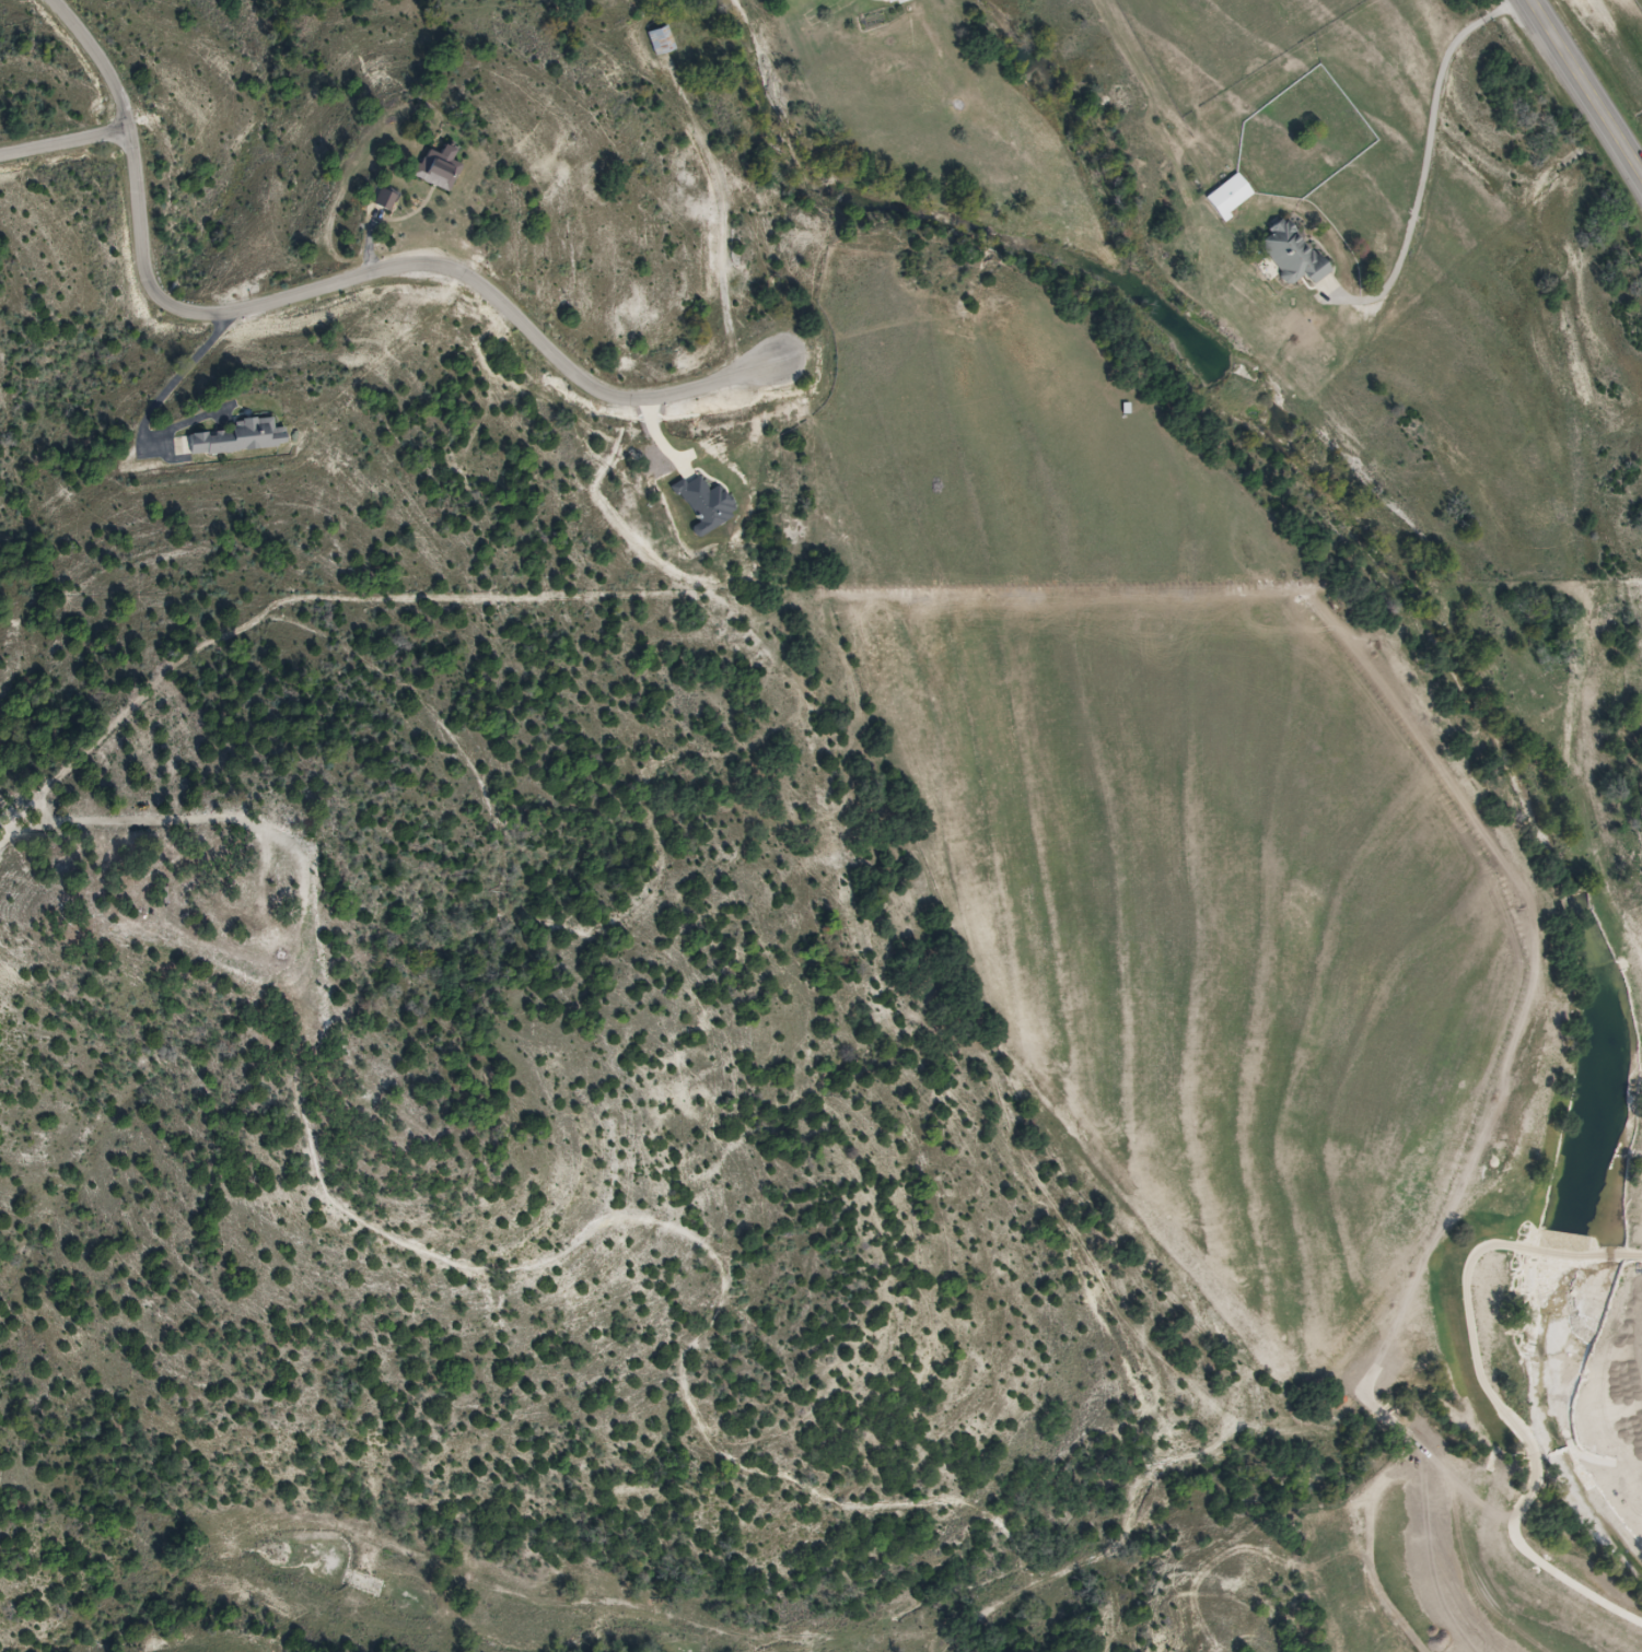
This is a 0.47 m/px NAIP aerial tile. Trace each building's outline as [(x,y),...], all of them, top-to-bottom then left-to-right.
[(646,33),(654,57),(675,49),(667,26),(646,33)] [(451,194),(465,166),(455,161),(460,151),(448,145),(442,155),(429,149),(415,175),(451,194)] [(1257,195),(1240,173),(1208,199),(1226,220),(1257,195)] [(399,196),(383,189),(376,204),(391,212),(399,196)] [(1290,287),(1310,275),(1316,284),(1330,276),(1295,216),(1272,230),(1275,236),(1265,242),(1290,287)] [(289,446),(287,427),(276,428),(276,425),(188,431),(189,446),(177,447),(177,454),(289,446)]
